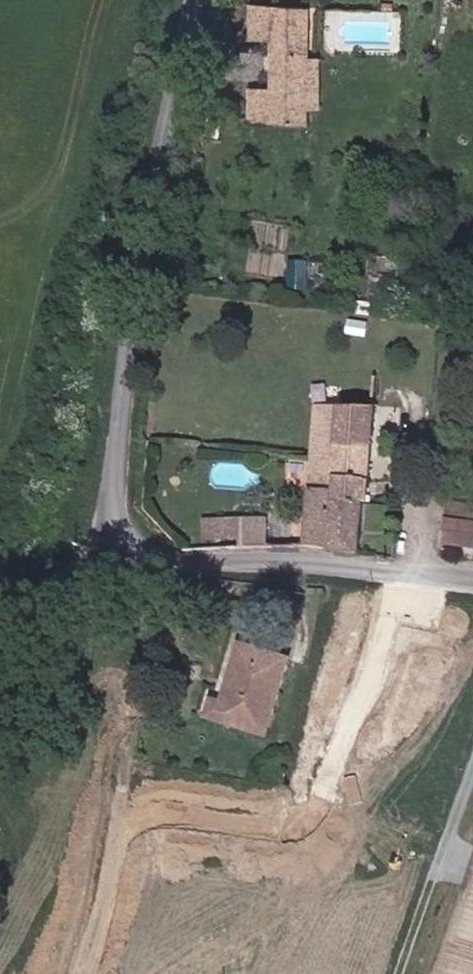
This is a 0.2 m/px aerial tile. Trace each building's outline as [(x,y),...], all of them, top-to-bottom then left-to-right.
[(253,38),(276,41),(277,3),(255,2),(253,38)] [(307,85),(309,57),(310,6),(277,3),(276,41),(274,92),(272,124),(306,127),(307,109),(307,85)] [(307,85),(323,86),(324,58),(309,57),(307,85)] [(307,109),(322,109),(323,86),(307,85),(307,109)] [(249,123),(272,124),(274,92),(251,89),(249,123)] [(335,386),(353,387),(354,375),(331,373),(330,392),(324,392),(323,405),(335,406),(335,386)] [(372,408),(379,408),(382,378),(354,375),(353,387),(335,386),(335,406),(372,408)] [(317,493),(366,497),(372,408),(335,406),(323,405),(317,493)] [(315,522),(364,526),(366,497),(317,493),(315,514),(315,522)] [(472,552),(472,513),(448,511),(444,549),(472,552)] [(217,544),(228,545),(230,517),(218,517),(217,544)] [(228,545),(263,545),(265,517),(230,517),(228,545)] [(312,548),(362,549),(364,526),(315,522),(312,548)] [(223,669),(241,667),(251,623),(234,619),(223,669)] [(232,702),(262,708),(281,630),(251,623),(241,667),(232,702)] [(205,697),(232,702),(241,667),(223,669),(222,677),(209,674),(205,697)]
